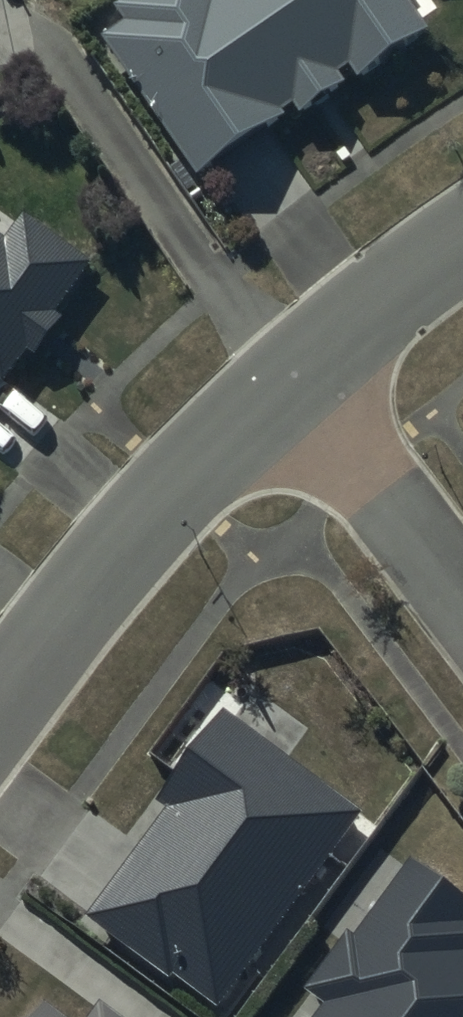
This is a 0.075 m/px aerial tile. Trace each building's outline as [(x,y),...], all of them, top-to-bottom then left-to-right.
[(106,48),(198,186),(287,127),(283,122),(296,113),(305,126),(350,96),(341,82),(351,75),(360,88),(429,42),(401,0),(143,0),(120,15),(131,31),(106,48)] [(0,395),(26,360),(37,367),(65,329),(56,323),(93,273),(29,225),(12,248),(0,239),(0,395)] [(364,822),(226,721),(158,814),(169,822),(91,928),(174,988),(175,986),(218,1016),(220,1016),(364,822)] [(322,1016),(462,1016),(462,908),(416,872),(360,945),(354,940),(308,1001),(325,1013),(322,1016)] [(100,998),(86,1016),(126,1016),(100,998)] [(42,1001),(30,1016),(64,1016),(42,1001)]
